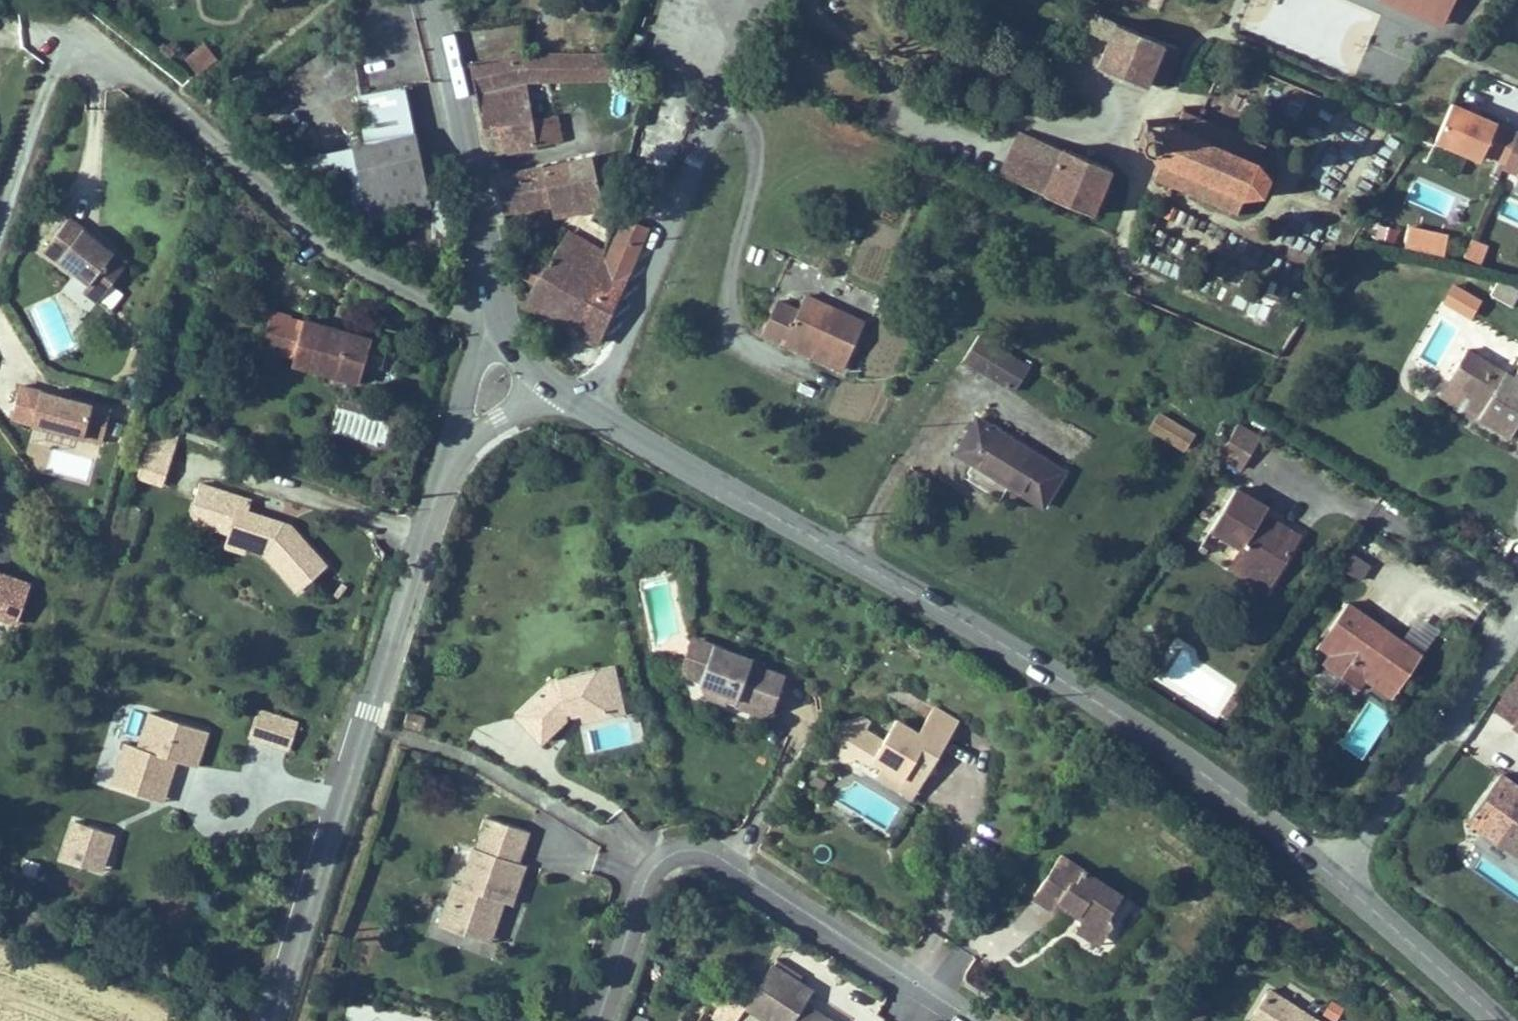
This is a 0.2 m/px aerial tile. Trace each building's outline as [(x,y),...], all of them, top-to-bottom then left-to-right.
[(1427,14),(1433,0),(1395,0),(1427,14)] [(1462,0),(1433,0),(1427,14),(1452,24),(1462,0)] [(1107,11),(1101,8),(1090,30),(1096,33),(1107,11)] [(1107,11),(1096,33),(1116,41),(1110,54),(1106,64),(1156,85),(1160,78),(1172,84),(1188,46),(1177,42),(1107,11)] [(197,37),(183,58),(201,70),(215,49),(197,37)] [(502,78),(527,74),(541,72),(596,74),(596,54),(596,47),(579,48),(538,49),(477,60),(480,82),(502,78)] [(527,74),(502,78),(505,95),(540,89),(543,89),(541,72),(527,74)] [(505,95),(502,78),(480,82),(482,98),(505,95)] [(360,92),(369,134),(413,125),(405,83),(360,92)] [(505,95),(511,142),(562,136),(558,111),(544,114),(540,89),(505,95)] [(505,95),(482,98),(488,146),(511,142),(505,95)] [(1453,106),(1436,143),(1481,163),(1484,157),(1505,167),(1503,172),(1517,178),(1517,136),(1453,106)] [(1164,161),(1157,177),(1176,185),(1237,211),(1244,195),(1263,197),(1273,175),(1258,161),(1267,141),(1199,112),(1187,107),(1182,120),(1166,114),(1162,123),(1142,115),(1134,134),(1153,142),(1148,154),(1164,161)] [(1306,180),(1330,196),(1372,132),(1347,116),(1306,180)] [(369,134),(353,137),(369,213),(429,201),(413,125),(369,134)] [(1058,144),(1019,128),(1001,172),(1091,208),(1110,161),(1060,141),(1058,144)] [(353,137),(276,154),(356,223),(370,220),(369,213),(353,137)] [(594,153),(576,157),(496,172),(499,191),(500,207),(537,201),(573,191),(572,198),(569,206),(605,200),(597,168),(594,153)] [(99,238),(66,214),(44,244),(89,277),(106,289),(127,259),(99,238)] [(1487,243),(1473,237),(1465,255),(1480,261),(1487,243)] [(527,301),(568,321),(595,266),(554,246),(542,272),(527,301)] [(595,266),(568,321),(575,324),(598,335),(630,270),(600,255),(595,266)] [(1491,291),(1513,303),(1517,293),(1517,286),(1500,276),(1491,291)] [(97,301),(106,289),(89,277),(81,289),(97,301)] [(1453,281),(1443,299),(1472,316),(1482,297),(1453,281)] [(766,335),(791,345),(794,337),(849,360),(867,318),(809,293),(803,306),(781,297),(774,313),(766,335)] [(287,322),(290,313),(274,308),(263,343),(300,355),(298,362),(363,383),(377,342),(327,325),(309,320),(307,328),(287,322)] [(309,320),(290,313),(287,322),(307,328),(309,320)] [(1029,364),(979,334),(964,359),(1014,389),(1029,364)] [(794,337),(791,345),(846,368),(849,360),(794,337)] [(1515,373),(1467,346),(1440,397),(1511,435),(1517,422),(1517,368),(1515,373)] [(91,399),(39,384),(38,387),(20,382),(10,415),(35,422),(31,438),(60,447),(64,431),(102,441),(111,407),(91,401),(91,399)] [(1195,432),(1158,410),(1148,427),(1185,449),(1195,432)] [(1066,469),(978,414),(955,451),(997,477),(1043,505),(1066,469)] [(1221,454),(1242,466),(1261,435),(1240,422),(1221,454)] [(166,472),(179,434),(154,425),(140,463),(166,472)] [(162,485),(166,472),(140,463),(136,476),(162,485)] [(970,464),(964,476),(1000,497),(1007,485),(970,464)] [(1240,542),(1236,549),(1278,574),(1291,551),(1283,546),(1294,527),(1272,514),(1269,520),(1257,513),(1265,500),(1233,481),(1209,523),(1240,542)] [(323,573),(301,534),(294,537),(289,528),(276,524),(279,515),(248,505),(250,499),(199,483),(193,502),(232,514),(227,532),(225,536),(248,543),(268,549),(294,591),(323,573)] [(227,532),(232,514),(193,502),(188,520),(227,532)] [(294,519),(279,515),(276,524),(289,528),(294,537),(301,534),(294,519)] [(1302,532),(1294,527),(1283,546),(1291,551),(1302,532)] [(248,543),(225,536),(222,545),(246,553),(248,543)] [(1371,562),(1348,548),(1338,565),(1361,579),(1371,562)] [(1278,574),(1236,549),(1227,564),(1269,588),(1278,574)] [(18,620),(31,579),(0,569),(0,615),(18,620)] [(1344,631),(1331,648),(1324,658),(1349,676),(1360,660),(1396,686),(1404,675),(1422,649),(1349,597),(1332,622),(1344,631)] [(1405,634),(1422,647),(1438,626),(1421,613),(1405,634)] [(1344,631),(1332,622),(1319,640),(1331,648),(1344,631)] [(711,663),(703,660),(708,643),(694,639),(683,674),(705,681),(711,663)] [(756,659),(708,643),(703,660),(711,663),(705,681),(711,694),(759,709),(775,705),(784,675),(754,665),(756,659)] [(1360,660),(1349,676),(1370,691),(1376,682),(1391,693),(1396,686),(1360,660)] [(1323,662),(1315,677),(1331,686),(1339,671),(1323,662)] [(553,675),(508,712),(531,740),(558,720),(556,710),(574,707),(575,716),(576,721),(588,719),(603,716),(600,702),(618,698),(611,664),(553,675)] [(1490,707),(1517,727),(1517,668),(1490,707)] [(622,713),(618,698),(600,702),(603,716),(622,713)] [(408,704),(401,726),(423,734),(431,712),(408,704)] [(925,718),(950,732),(958,719),(933,705),(925,718)] [(575,716),(574,707),(556,710),(558,720),(575,716)] [(286,746),(295,722),(258,710),(250,734),(286,746)] [(208,731),(148,711),(137,745),(125,742),(112,781),(141,791),(147,772),(163,777),(172,774),(166,766),(169,755),(177,758),(197,765),(208,731)] [(864,717),(841,720),(836,725),(831,736),(830,738),(829,741),(829,744),(830,747),(831,749),(833,752),(835,754),(836,755),(848,751),(863,760),(865,756),(874,762),(869,771),(879,777),(892,784),(896,776),(917,788),(950,732),(925,718),(919,729),(896,715),(882,739),(866,729),(871,721),(864,717)] [(172,774),(163,777),(147,772),(141,791),(164,799),(177,758),(169,755),(166,766),(172,774)] [(1500,768),(1487,787),(1466,816),(1517,851),(1517,780),(1500,768)] [(896,776),(892,784),(912,796),(917,788),(896,776)] [(446,901),(439,924),(481,937),(488,916),(498,919),(504,900),(513,902),(518,888),(526,863),(520,861),(530,831),(484,817),(475,847),(471,846),(459,883),(453,903),(446,901)] [(103,860),(94,847),(101,828),(74,819),(62,857),(90,867),(103,860)] [(103,860),(112,832),(101,828),(94,847),(103,860)] [(1062,851),(1038,888),(1058,901),(1063,893),(1081,905),(1081,917),(1093,924),(1111,918),(1108,910),(1121,890),(1062,851)] [(100,870),(103,860),(90,867),(100,870)] [(453,881),(446,901),(453,903),(459,883),(453,881)] [(1058,901),(1038,888),(1034,893),(1054,906),(1058,901)] [(1081,905),(1063,893),(1058,901),(1068,908),(1081,917),(1081,905)] [(491,940),(498,919),(488,916),(481,937),(491,940)] [(1075,926),(1097,940),(1111,918),(1093,924),(1081,917),(1075,926)] [(735,1020),(836,1020),(803,1000),(812,987),(772,962),(757,985),(735,1020)] [(1256,1010),(1272,1020),(1271,1020),(1319,1020),(1269,989),(1256,1010)] [(1324,1015),(1334,1020),(1338,1020),(1345,1011),(1332,1002),(1324,1015)] [(1256,1010),(1249,1020),(1271,1020),(1272,1020),(1256,1010)]
